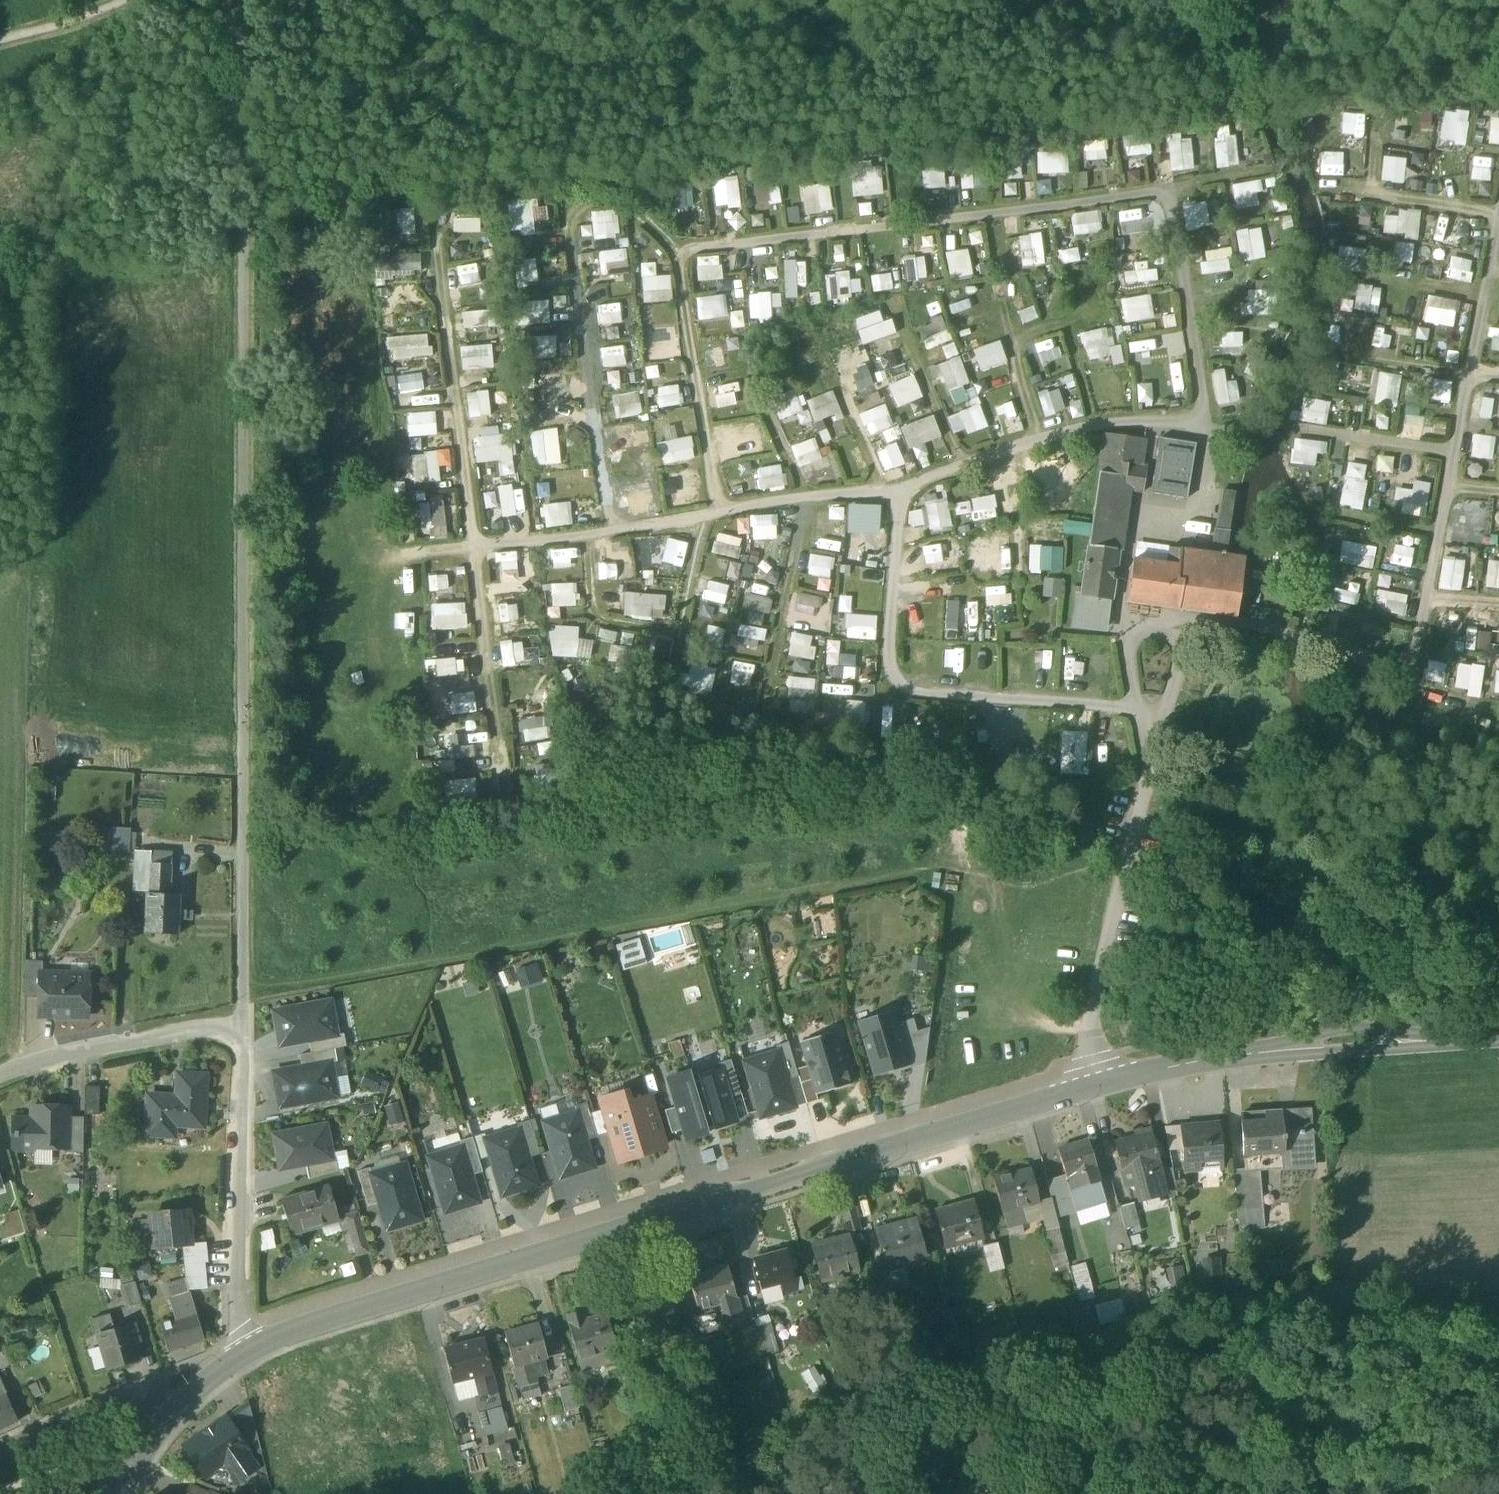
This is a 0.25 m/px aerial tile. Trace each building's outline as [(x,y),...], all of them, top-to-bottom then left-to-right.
[(1447,115),(1444,134),(1463,137),(1466,118),(1447,115)] [(1489,143),(1498,143),(1498,117),(1491,116),(1489,143)] [(1363,137),(1363,120),(1341,120),(1341,137),(1363,137)] [(1121,138),(1127,158),(1152,150),(1145,130),(1121,138)] [(1217,167),(1238,165),(1235,130),(1214,133),(1217,167)] [(1403,146),(1404,132),(1384,131),(1384,145),(1403,146)] [(1171,171),(1195,167),(1190,137),(1166,140),(1171,171)] [(1085,169),(1109,166),(1106,143),(1083,146),(1085,169)] [(1037,173),(1068,172),(1068,150),(1036,151),(1037,173)] [(1318,174),(1344,175),(1344,153),(1318,153),(1318,174)] [(1381,180),(1404,182),(1407,157),(1383,155),(1381,180)] [(1472,177),(1491,177),(1491,157),(1472,157),(1472,177)] [(945,186),(943,160),(921,162),(923,188),(945,186)] [(1019,163),(1006,165),(1007,178),(1021,176),(1019,163)] [(960,170),(963,188),(983,185),(981,167),(960,170)] [(883,194),(882,169),(850,171),(851,195),(883,194)] [(712,180),(717,207),(742,203),(737,176),(712,180)] [(779,179),(754,180),(754,202),(780,201),(779,179)] [(1037,180),(1038,193),(1059,192),(1059,179),(1037,180)] [(1231,184),(1235,208),(1256,204),(1254,192),(1262,190),(1260,179),(1231,184)] [(830,183),(801,185),(803,212),(832,210),(830,183)] [(533,220),(541,219),(540,199),(511,201),(513,233),(534,231),(533,220)] [(1184,202),(1185,228),(1207,227),(1207,201),(1184,202)] [(727,205),(719,214),(738,229),(746,220),(727,205)] [(1136,208),(1139,226),(1163,223),(1161,205),(1136,208)] [(399,231),(414,231),(413,207),(398,208),(399,231)] [(1399,207),(1398,216),(1384,214),(1381,232),(1417,238),(1422,211),(1399,207)] [(591,223),(580,224),(580,236),(619,234),(618,209),(590,210),(591,223)] [(1073,233),(1102,231),(1101,210),(1072,211),(1073,233)] [(454,231),(481,231),(481,217),(454,217),(454,231)] [(1438,218),(1433,239),(1453,243),(1457,222),(1438,218)] [(1236,230),(1241,261),(1266,257),(1261,226),(1236,230)] [(1022,266),(1046,263),(1042,232),(1018,235),(1022,266)] [(602,277),(630,272),(625,246),(598,251),(602,277)] [(1336,270),(1364,269),(1363,246),(1336,247),(1336,270)] [(968,247),(946,252),(951,278),(973,274),(968,247)] [(1229,247),(1202,251),(1204,273),(1232,270),(1229,247)] [(422,269),(422,252),(400,253),(401,270),(422,269)] [(521,281),(536,279),(533,255),(519,256),(521,281)] [(721,255),(696,256),(697,281),(722,280),(721,255)] [(908,279),(927,276),(923,255),(904,258),(908,279)] [(1113,256),(1114,280),(1144,278),(1143,255),(1113,256)] [(1469,282),(1474,260),(1451,255),(1446,277),(1469,282)] [(805,296),(804,259),(784,260),(786,297),(805,296)] [(456,265),(458,284),(480,282),(478,263),(456,265)] [(642,263),(642,301),(672,301),(672,276),(662,275),(662,263),(642,263)] [(850,270),(826,272),(828,299),(852,297),(850,270)] [(872,291),(893,288),(891,272),(870,274),(872,291)] [(1378,308),(1379,287),(1349,285),(1348,306),(1378,308)] [(1279,313),(1279,289),(1244,290),(1245,314),(1279,313)] [(772,292),(748,293),(749,319),(773,318),(772,292)] [(1124,322),(1154,317),(1150,293),(1120,298),(1124,322)] [(698,318),(727,317),(726,294),(696,296),(698,318)] [(1454,326),(1459,299),(1427,295),(1423,321),(1454,326)] [(530,320),(548,319),(548,299),(530,300),(530,320)] [(619,302),(596,304),(598,325),(621,322),(619,302)] [(500,323),(497,306),(461,311),(464,328),(500,323)] [(943,316),(921,325),(929,347),(951,338),(943,316)] [(896,318),(873,323),(879,348),(901,342),(896,318)] [(1081,330),(1085,358),(1112,354),(1113,364),(1123,362),(1119,326),(1081,330)] [(386,335),(387,357),(430,357),(430,334),(386,335)] [(532,356),(555,357),(556,335),(533,334),(532,356)] [(650,357),(679,353),(677,334),(648,337),(650,357)] [(1490,349),(1498,350),(1498,336),(1492,335),(1490,349)] [(1032,344),(1038,363),(1061,357),(1056,338),(1032,344)] [(998,342),(973,349),(979,370),(1004,364),(998,342)] [(460,345),(461,369),(495,367),(493,343),(460,345)] [(600,346),(602,366),(626,365),(625,345),(600,346)] [(984,379),(971,384),(960,355),(939,363),(954,403),(988,391),(984,379)] [(852,369),(857,388),(873,384),(868,365),(852,369)] [(1240,399),(1236,379),(1227,381),(1224,368),(1211,370),(1217,403),(1240,399)] [(424,372),(397,373),(398,392),(392,392),(393,408),(426,406),(424,372)] [(570,398),(570,373),(541,374),(542,399),(570,398)] [(914,373),(887,384),(896,406),(923,395),(914,373)] [(1380,373),(1376,394),(1393,398),(1397,377),(1380,373)] [(680,383),(656,386),(658,406),(682,403),(680,383)] [(1039,393),(1045,416),(1066,410),(1060,387),(1039,393)] [(467,415),(491,414),(490,389),(466,391),(467,415)] [(841,410),(832,389),(807,399),(815,421),(841,410)] [(616,418),(642,412),(638,390),(612,395),(616,418)] [(1073,416),(1083,415),(1081,395),(1071,397),(1073,416)] [(1482,395),(1478,414),(1498,418),(1498,399),(1482,395)] [(1295,420),(1327,423),(1329,400),(1297,397),(1295,420)] [(1001,420),(1017,416),(1013,401),(997,405),(1001,420)] [(981,403),(947,415),(953,432),(965,427),(967,433),(988,425),(981,403)] [(860,412),(867,434),(893,425),(886,404),(860,412)] [(408,435),(437,434),(436,411),(407,412),(408,435)] [(934,413),(901,427),(910,448),(943,435),(934,413)] [(1407,414),(1403,434),(1423,438),(1427,418),(1407,414)] [(821,442),(830,440),(826,422),(838,419),(837,416),(816,421),(821,442)] [(717,455),(764,446),(760,427),(738,431),(736,423),(711,427),(717,455)] [(497,425),(481,426),(481,437),(474,437),(475,461),(497,460),(497,475),(513,474),(511,433),(498,433),(497,425)] [(675,425),(663,427),(668,462),(696,458),(692,434),(677,437),(675,425)] [(532,431),(534,464),(561,463),(559,429),(532,431)] [(1105,433),(1099,473),(1127,476),(1128,465),(1140,467),(1141,465),(1145,439),(1105,433)] [(1473,434),(1472,457),(1494,458),(1495,435),(1473,434)] [(791,444),(798,466),(822,459),(815,437),(791,444)] [(1154,471),(1151,493),(1187,499),(1195,444),(1159,438),(1156,460),(1163,461),(1161,472),(1154,471)] [(1315,452),(1326,452),(1327,440),(1292,438),(1291,463),(1315,464),(1315,452)] [(882,470),(904,461),(896,440),(874,449),(882,470)] [(438,451),(412,453),(414,482),(440,480),(438,451)] [(1378,454),(1377,470),(1392,472),(1394,456),(1378,454)] [(1361,509),(1369,465),(1348,460),(1339,504),(1361,509)] [(759,490),(786,486),(782,464),(756,467),(759,490)] [(815,468),(817,479),(833,476),(831,465),(815,468)] [(1147,466),(1141,465),(1140,467),(1128,465),(1127,476),(1125,489),(1143,491),(1147,466)] [(1125,489),(1127,476),(1099,473),(1099,472),(1086,562),(1084,562),(1083,566),(1085,566),(1081,593),(1081,597),(1091,598),(1105,600),(1107,600),(1109,600),(1125,489)] [(1403,499),(1402,514),(1426,515),(1428,481),(1413,480),(1413,488),(1395,487),(1395,499),(1403,499)] [(494,488),(498,509),(512,506),(508,485),(494,488)] [(624,516),(655,511),(651,488),(620,493),(624,516)] [(1218,529),(1224,490),(1221,489),(1216,529),(1218,529)] [(1218,529),(1230,531),(1235,492),(1224,490),(1218,529)] [(969,511),(971,521),(1000,515),(995,493),(972,498),(975,510),(969,511)] [(427,537),(446,536),(445,495),(426,495),(427,537)] [(1460,497),(1459,522),(1484,523),(1485,498),(1460,497)] [(928,499),(929,529),(951,528),(950,498),(928,499)] [(972,499),(955,501),(957,513),(973,511),(972,499)] [(572,501),(543,503),(544,526),(573,524),(572,501)] [(910,509),(911,531),(926,530),(924,509),(910,509)] [(777,530),(776,511),(756,512),(757,531),(777,530)] [(1216,529),(1212,553),(1226,555),(1230,531),(1218,529),(1216,529)] [(740,555),(740,535),(714,534),(713,554),(740,555)] [(967,539),(971,559),(995,555),(992,535),(967,539)] [(1417,550),(1420,538),(1407,535),(1404,547),(1417,550)] [(1370,569),(1375,546),(1343,539),(1338,561),(1370,569)] [(953,544),(920,549),(922,559),(955,553),(953,544)] [(1064,571),(1064,544),(1030,544),(1030,570),(1064,571)] [(580,545),(546,547),(547,567),(581,565),(580,545)] [(1166,563),(1183,566),(1186,550),(1168,548),(1166,563)] [(490,551),(490,564),(501,563),(501,573),(525,572),(524,550),(490,551)] [(1186,550),(1183,566),(1166,563),(1133,559),(1128,602),(1178,609),(1219,614),(1230,616),(1236,617),(1244,557),(1226,555),(1212,553),(1186,550)] [(850,551),(848,575),(873,577),(875,553),(850,551)] [(809,553),(807,574),(831,577),(833,556),(809,553)] [(1391,556),(1391,572),(1408,573),(1409,556),(1391,556)] [(1438,588),(1463,589),(1464,557),(1440,556),(1438,588)] [(739,573),(751,576),(753,565),(728,560),(725,577),(737,580),(739,573)] [(1498,586),(1498,567),(1498,560),(1488,560),(1487,586),(1498,586)] [(428,573),(429,589),(449,588),(448,572),(428,573)] [(1044,577),(1044,595),(1061,596),(1062,578),(1044,577)] [(707,580),(703,600),(731,605),(735,585),(707,580)] [(575,581),(551,582),(552,606),(577,605),(575,581)] [(744,604),(768,615),(778,592),(754,581),(744,604)] [(985,586),(986,605),(1009,604),(1008,585),(985,586)] [(796,589),(790,612),(814,618),(819,595),(796,589)] [(1355,602),(1357,592),(1336,589),(1335,600),(1355,602)] [(1405,615),(1409,595),(1377,589),(1373,608),(1405,615)] [(624,592),(623,616),(664,617),(664,593),(624,592)] [(1109,600),(1107,600),(1103,629),(1073,625),(1077,596),(1081,597),(1081,593),(1074,592),(1070,627),(1106,632),(1110,600),(1109,600)] [(1073,625),(1103,629),(1107,600),(1105,600),(1091,598),(1081,597),(1077,596),(1073,625)] [(490,600),(493,622),(513,620),(510,598),(490,600)] [(961,600),(948,599),(947,628),(960,628),(961,600)] [(468,627),(467,601),(430,602),(431,628),(468,627)] [(906,603),(905,633),(920,634),(921,603),(906,603)] [(848,612),(847,637),(878,638),(879,613),(848,612)] [(740,622),(737,634),(764,641),(768,629),(740,622)] [(921,635),(937,635),(938,624),(921,624),(921,635)] [(550,655),(592,657),(592,639),(579,638),(580,626),(551,626),(550,655)] [(706,626),(705,641),(722,642),(722,627),(706,626)] [(1490,650),(1491,630),(1465,630),(1465,649),(1490,650)] [(811,657),(815,635),(790,631),(786,653),(811,657)] [(839,652),(840,640),(827,639),(825,663),(833,664),(832,676),(855,678),(857,654),(839,652)] [(527,643),(509,644),(511,663),(529,662),(527,643)] [(611,647),(610,660),(627,661),(628,648),(611,647)] [(750,686),(756,664),(735,658),(729,681),(750,686)] [(793,670),(808,671),(809,660),(793,659),(793,670)] [(695,661),(689,685),(709,690),(714,666),(695,661)] [(1457,663),(1455,687),(1470,688),(1473,665),(1457,663)] [(788,710),(813,711),(814,677),(789,676),(788,710)] [(450,705),(441,706),(441,715),(481,713),(479,689),(449,691),(450,705)] [(436,705),(449,703),(447,690),(434,691),(436,705)] [(847,699),(844,717),(862,720),(865,701),(847,699)] [(523,741),(552,736),(549,714),(520,719),(523,741)] [(449,730),(450,743),(482,742),(482,729),(449,730)] [(1054,772),(1085,772),(1086,730),(1062,730),(1061,761),(1055,761),(1054,772)] [(483,743),(451,745),(452,755),(471,754),(470,748),(484,747),(483,743)] [(538,785),(567,779),(563,760),(534,765),(538,785)] [(450,779),(450,789),(476,788),(476,778),(450,779)] [(102,849),(129,850),(130,833),(103,831),(102,849)] [(133,891),(147,892),(149,864),(150,864),(151,852),(135,851),(133,891)] [(171,865),(150,864),(149,864),(147,892),(147,894),(170,895),(171,865)] [(145,934),(177,935),(179,895),(170,895),(147,894),(145,934)] [(625,968),(649,960),(641,936),(617,944),(625,968)] [(40,998),(41,976),(42,976),(43,962),(25,962),(24,998),(40,998)] [(55,1017),(87,1017),(88,979),(65,979),(65,976),(42,976),(41,976),(40,998),(39,1016),(47,1017),(47,1013),(55,1014),(55,1017)] [(273,1011),(279,1046),(308,1041),(337,1036),(337,1035),(330,1001),(273,1011)] [(894,1010),(857,1021),(874,1077),(910,1066),(898,1023),(894,1010)] [(914,1018),(898,1023),(910,1066),(911,1068),(925,1064),(930,1028),(918,1031),(914,1018)] [(1119,1023),(1122,1034),(1137,1030),(1134,1020),(1119,1023)] [(808,1066),(816,1094),(851,1084),(835,1031),(800,1042),(808,1066)] [(308,1041),(311,1053),(334,1049),(346,1046),(343,1034),(337,1035),(337,1036),(308,1041)] [(667,1044),(672,1060),(684,1056),(679,1040),(667,1044)] [(778,1051),(787,1080),(798,1076),(796,1069),(788,1042),(775,1046),(777,1051),(778,1051)] [(337,1062),(334,1049),(311,1053),(299,1055),(301,1067),(331,1062),(331,1063),(337,1062)] [(744,1062),(761,1117),(795,1107),(787,1080),(778,1051),(777,1051),(744,1062)] [(721,1069),(730,1098),(741,1094),(731,1060),(717,1064),(719,1070),(721,1069)] [(273,1072),(280,1108),(337,1097),(331,1063),(331,1062),(301,1067),(273,1072)] [(816,1094),(808,1066),(796,1069),(798,1076),(807,1104),(818,1100),(816,1094)] [(683,1130),(686,1140),(708,1133),(706,1129),(714,1127),(714,1128),(737,1121),(730,1098),(721,1069),(719,1070),(699,1076),(699,1077),(691,1079),(689,1072),(668,1079),(676,1107),(683,1130)] [(145,1135),(173,1137),(173,1125),(202,1126),(205,1076),(177,1075),(177,1080),(171,1079),(170,1093),(176,1093),(176,1098),(147,1096),(145,1135)] [(84,1113),(97,1113),(98,1085),(84,1085),(84,1113)] [(612,1132),(620,1160),(663,1147),(648,1098),(628,1104),(625,1094),(602,1101),(605,1109),(612,1132)] [(577,1112),(586,1141),(597,1137),(597,1136),(590,1113),(587,1103),(574,1106),(576,1112),(577,1112)] [(32,1118),(32,1121),(31,1133),(29,1133),(29,1143),(31,1143),(31,1148),(31,1149),(51,1149),(51,1145),(66,1145),(66,1149),(68,1149),(68,1117),(68,1107),(35,1107),(34,1119),(32,1118)] [(665,1110),(672,1134),(683,1130),(676,1107),(665,1110)] [(590,1113),(597,1136),(612,1132),(605,1109),(590,1113)] [(1258,1169),(1258,1170),(1259,1170),(1314,1166),(1311,1109),(1266,1112),(1242,1113),(1244,1155),(1252,1155),(1252,1162),(1258,1162),(1258,1169)] [(543,1122),(560,1178),(594,1168),(586,1141),(577,1112),(576,1112),(543,1122)] [(66,1153),(83,1153),(83,1117),(68,1117),(68,1149),(66,1149),(66,1153)] [(520,1129),(528,1158),(540,1154),(529,1120),(517,1124),(518,1130),(520,1129)] [(15,1148),(31,1148),(31,1143),(29,1143),(29,1133),(31,1133),(32,1121),(16,1121),(16,1132),(14,1132),(14,1137),(16,1137),(15,1148)] [(1184,1149),(1185,1170),(1201,1169),(1200,1164),(1222,1161),(1219,1124),(1183,1127),(1182,1127),(1184,1149)] [(274,1135),(280,1169),(306,1165),(332,1160),(326,1125),(274,1135)] [(1166,1126),(1170,1150),(1184,1149),(1182,1127),(1183,1127),(1183,1125),(1166,1126)] [(490,1156),(502,1195),(536,1185),(528,1158),(520,1129),(518,1130),(486,1139),(485,1140),(490,1156)] [(1123,1173),(1124,1173),(1160,1163),(1151,1129),(1135,1133),(1136,1137),(1115,1143),(1123,1173)] [(484,1134),(472,1138),(479,1160),(490,1156),(485,1140),(486,1139),(484,1134)] [(482,1172),(479,1160),(472,1138),(472,1137),(460,1141),(461,1147),(462,1147),(471,1175),(482,1172)] [(1066,1177),(1076,1210),(1105,1201),(1106,1201),(1101,1182),(1097,1168),(1098,1168),(1089,1140),(1058,1150),(1066,1175),(1067,1177),(1066,1177)] [(428,1157),(445,1213),(479,1202),(471,1175),(462,1147),(461,1147),(428,1157)] [(700,1152),(704,1164),(716,1160),(712,1149),(700,1152)] [(1244,1155),(1245,1170),(1258,1169),(1258,1162),(1252,1162),(1252,1155),(1244,1155)] [(306,1165),(309,1179),(338,1171),(335,1159),(332,1160),(306,1165)] [(1043,1163),(1045,1170),(1052,1169),(1050,1161),(1043,1163)] [(1161,1170),(1160,1163),(1124,1173),(1128,1185),(1141,1182),(1145,1197),(1146,1197),(1164,1192),(1166,1192),(1162,1177),(1163,1177),(1161,1170)] [(379,1203),(387,1230),(421,1220),(405,1164),(371,1174),(370,1174),(379,1203)] [(1164,1192),(1166,1198),(1178,1195),(1173,1167),(1161,1170),(1163,1177),(1162,1177),(1166,1192),(1164,1192)] [(357,1172),(367,1206),(379,1203),(370,1174),(371,1174),(369,1168),(357,1172)] [(994,1178),(1003,1211),(1004,1211),(1023,1206),(1040,1201),(1032,1169),(1011,1174),(1010,1171),(999,1173),(1000,1177),(994,1178)] [(1235,1171),(1240,1231),(1265,1229),(1259,1170),(1258,1170),(1258,1169),(1245,1170),(1235,1171)] [(1045,1218),(1048,1231),(1060,1227),(1057,1216),(1076,1210),(1066,1177),(1067,1177),(1066,1175),(1047,1180),(1052,1198),(1040,1201),(1045,1218)] [(280,1197),(290,1235),(292,1234),(292,1233),(336,1220),(337,1222),(338,1221),(328,1184),(326,1184),(327,1187),(283,1199),(282,1197),(280,1197)] [(1164,1192),(1146,1197),(1147,1204),(1166,1199),(1166,1198),(1164,1192)] [(1040,1201),(1023,1206),(1027,1223),(1045,1218),(1040,1201)] [(1105,1201),(1076,1210),(1081,1226),(1110,1216),(1105,1201)] [(936,1212),(945,1246),(981,1237),(983,1236),(979,1219),(974,1202),(936,1212)] [(1120,1206),(1126,1228),(1141,1224),(1135,1203),(1120,1206)] [(1008,1228),(1027,1223),(1023,1206),(1004,1211),(1008,1228)] [(842,1210),(848,1232),(860,1228),(855,1207),(842,1210)] [(161,1249),(167,1254),(175,1253),(180,1247),(180,1245),(183,1244),(190,1244),(190,1243),(187,1212),(151,1215),(151,1220),(140,1221),(142,1243),(153,1242),(154,1247),(160,1246),(161,1249)] [(346,1216),(351,1232),(361,1226),(357,1213),(346,1216)] [(981,1237),(983,1246),(998,1242),(991,1216),(979,1219),(983,1236),(981,1237)] [(877,1232),(885,1263),(924,1253),(915,1221),(877,1232)] [(351,1232),(357,1255),(368,1252),(361,1226),(351,1232)] [(1060,1227),(1048,1231),(1046,1231),(1056,1268),(1070,1264),(1060,1227)] [(812,1245),(822,1281),(859,1271),(849,1235),(812,1245)] [(183,1244),(184,1265),(204,1263),(208,1263),(206,1242),(190,1243),(190,1244),(183,1244)] [(1005,1268),(998,1242),(983,1246),(990,1272),(1005,1268)] [(783,1281),(786,1293),(798,1290),(787,1252),(754,1261),(761,1287),(783,1281)] [(924,1253),(885,1263),(886,1266),(925,1256),(924,1253)] [(207,1288),(204,1263),(184,1265),(187,1290),(207,1288)] [(1086,1263),(1071,1267),(1080,1302),(1096,1298),(1086,1263)] [(721,1304),(728,1328),(743,1323),(736,1299),(727,1264),(715,1268),(716,1271),(689,1278),(698,1310),(721,1304)] [(1164,1289),(1189,1288),(1188,1265),(1163,1266),(1164,1289)] [(874,1274),(881,1299),(896,1295),(889,1269),(874,1274)] [(595,1284),(601,1308),(611,1305),(616,1303),(609,1280),(595,1284)] [(121,1285),(127,1308),(141,1304),(135,1281),(121,1285)] [(787,1298),(786,1293),(783,1281),(761,1287),(765,1304),(787,1298)] [(158,1325),(166,1351),(202,1341),(198,1328),(189,1294),(173,1299),(179,1319),(158,1325)] [(754,1321),(754,1320),(747,1296),(736,1299),(743,1323),(754,1321)] [(631,1308),(639,1337),(676,1327),(667,1298),(631,1308)] [(1096,1307),(1101,1325),(1127,1318),(1121,1299),(1096,1307)] [(611,1305),(613,1313),(619,1311),(616,1303),(611,1305)] [(568,1325),(581,1370),(586,1369),(583,1359),(600,1354),(603,1364),(620,1360),(607,1314),(585,1320),(583,1312),(567,1316),(569,1325),(568,1325)] [(96,1336),(106,1370),(139,1361),(132,1337),(136,1336),(132,1323),(112,1329),(108,1315),(88,1321),(93,1337),(96,1336)] [(754,1321),(756,1327),(770,1323),(768,1316),(754,1320),(754,1321)] [(778,1349),(770,1323),(756,1327),(763,1354),(778,1349)] [(504,1333),(519,1387),(537,1382),(532,1362),(547,1358),(538,1324),(504,1333)] [(693,1341),(700,1366),(725,1359),(718,1334),(693,1341)] [(479,1396),(480,1398),(496,1394),(484,1340),(445,1350),(449,1365),(447,1365),(449,1370),(450,1370),(453,1382),(454,1381),(474,1376),(479,1396)] [(4,1347),(8,1357),(22,1352),(19,1342),(4,1347)] [(583,1359),(586,1369),(603,1364),(600,1354),(583,1359)] [(816,1365),(803,1371),(811,1388),(825,1382),(816,1365)] [(474,1376),(454,1381),(459,1401),(473,1398),(479,1396),(474,1376)] [(305,1428),(293,1382),(262,1390),(269,1418),(273,1436),(305,1428)] [(519,1387),(523,1400),(541,1395),(537,1382),(519,1387)] [(17,1422),(0,1384),(0,1429),(17,1422)] [(559,1389),(565,1412),(579,1408),(573,1385),(559,1389)] [(500,1409),(496,1394),(480,1398),(479,1396),(473,1398),(477,1415),(478,1414),(500,1409)] [(331,1402),(336,1420),(337,1426),(352,1422),(346,1398),(331,1402)] [(505,1427),(500,1409),(478,1414),(483,1433),(505,1427)] [(273,1436),(269,1418),(254,1422),(262,1450),(276,1447),(273,1436)] [(227,1467),(236,1481),(254,1468),(242,1450),(245,1448),(226,1419),(205,1433),(207,1437),(188,1451),(205,1476),(219,1466),(227,1467)] [(514,1464),(510,1447),(499,1449),(503,1467),(514,1464)] [(219,1466),(205,1476),(206,1476),(208,1478),(211,1480),(214,1480),(214,1483),(226,1485),(227,1482),(231,1483),(235,1481),(236,1481),(227,1467),(219,1466)] [(189,1486),(185,1493),(207,1493),(189,1486)]
